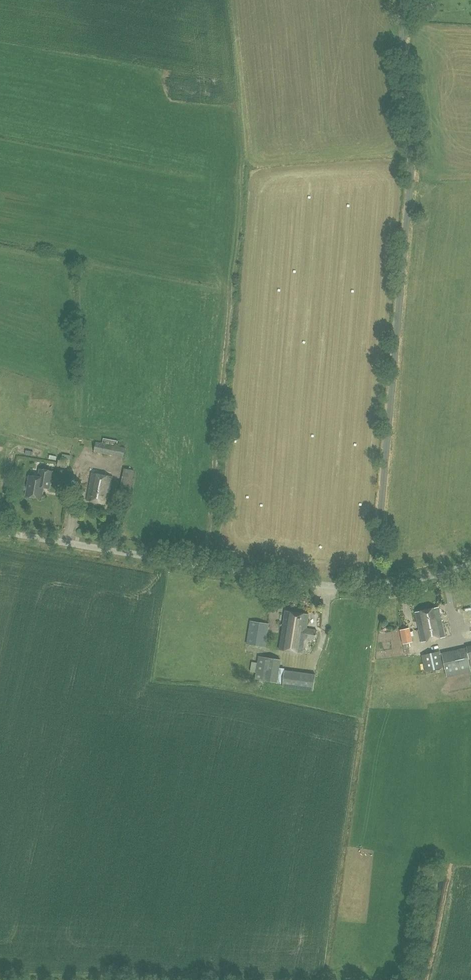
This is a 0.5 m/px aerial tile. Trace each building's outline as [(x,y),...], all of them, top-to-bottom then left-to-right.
[(94,451),(124,457),(126,448),(96,442),(94,451)] [(124,468),(119,492),(130,495),(135,470),(133,470),(135,465),(125,463),(124,468)] [(52,472),(40,469),(39,477),(30,476),(26,496),(42,498),(44,487),(50,488),(52,472)] [(86,500),(107,504),(112,476),(91,473),(86,500)] [(85,491),(78,490),(77,499),(84,500),(85,491)] [(439,607),(416,612),(422,642),(445,637),(439,607)] [(285,610),(279,649),(303,653),(305,638),(315,640),(317,630),(307,628),(309,614),(285,610)] [(269,623),(251,621),(247,644),(265,647),(269,623)] [(403,644),(405,654),(410,653),(408,643),(413,642),(410,628),(400,630),(403,644)] [(443,653),(446,667),(447,676),(470,671),(470,646),(466,647),(466,648),(443,653)] [(440,651),(421,655),(425,671),(444,667),(440,651)] [(285,668),(280,668),(281,659),(258,656),(255,680),(277,683),(283,684),(282,688),(314,692),(316,674),(285,669),(285,668)]
